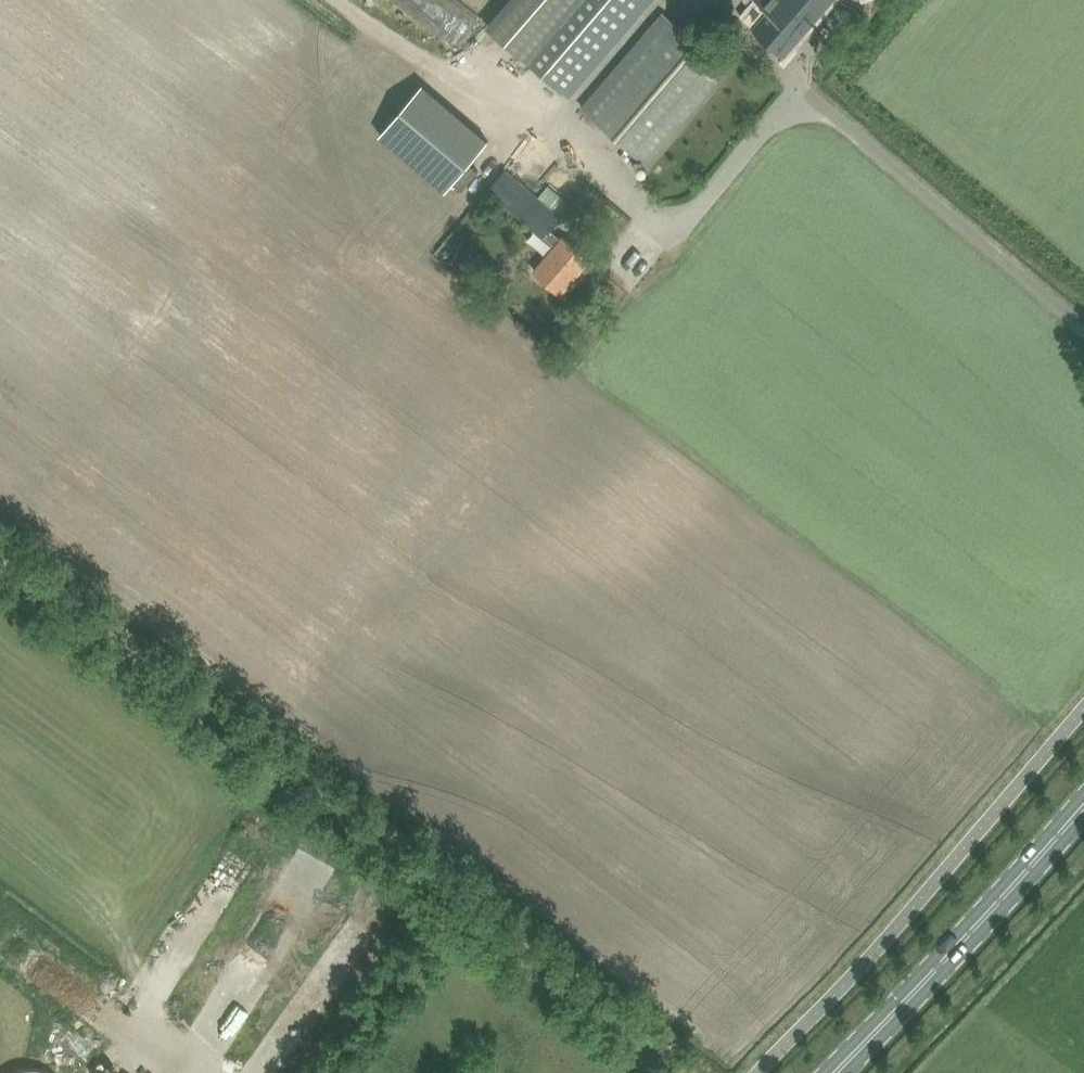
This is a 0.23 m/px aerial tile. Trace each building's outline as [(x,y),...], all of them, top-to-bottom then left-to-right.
[(490,29),(569,96),(651,0),(515,0),(490,29)] [(739,14),(754,27),(753,28),(785,55),(832,0),(751,0),(739,14)] [(582,107),(651,166),(732,72),(663,13),(582,107)] [(384,134),(448,192),(495,141),(430,83),(384,134)] [(535,270),(545,279),(562,293),(590,260),(563,237),(562,239),(551,230),(561,217),(505,169),(489,189),(556,245),(535,270)]
